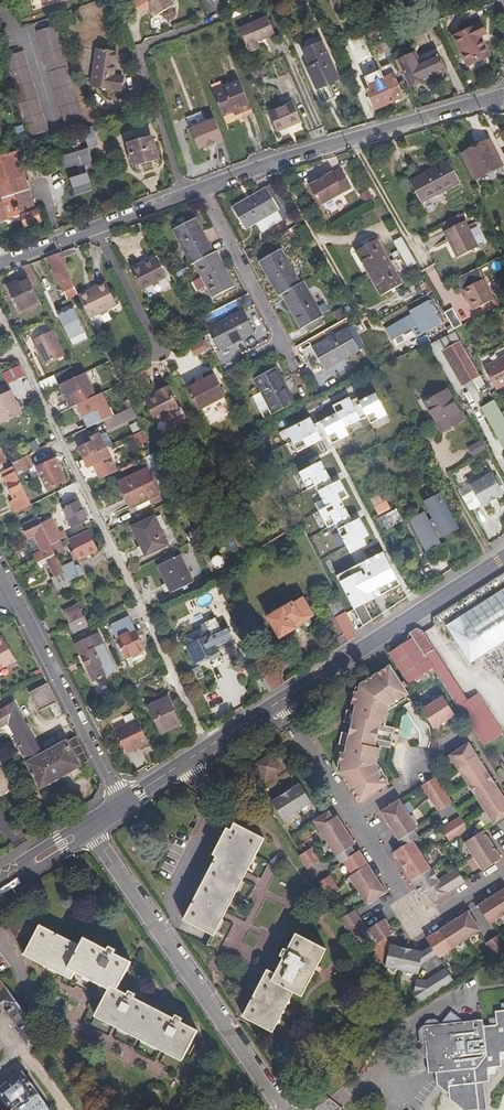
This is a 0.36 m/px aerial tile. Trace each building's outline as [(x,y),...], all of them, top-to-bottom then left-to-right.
[(153,20),(172,8),(167,0),(142,0),(141,1),(153,20)] [(205,17),(214,13),(210,0),(199,0),(205,17)] [(248,54),(258,51),(256,44),(274,37),(267,19),(238,31),(248,54)] [(451,37),(465,64),(487,53),(478,37),(483,34),(478,24),(451,37)] [(84,121),(54,27),(47,29),(74,124),(84,121)] [(66,127),(74,124),(47,29),(36,33),(66,127)] [(380,34),(381,37),(391,58),(399,54),(389,30),(380,34)] [(391,58),(381,37),(377,39),(386,60),(391,58)] [(320,43),(303,50),(311,69),(307,71),(315,89),(336,79),(320,43)] [(91,87),(121,92),(123,79),(114,77),(117,55),(96,52),(91,87)] [(22,53),(4,59),(29,139),(47,133),(22,53)] [(405,74),(399,77),(402,83),(404,88),(418,82),(418,83),(429,79),(430,75),(424,61),(416,65),(413,59),(409,57),(399,61),(405,74)] [(390,69),(379,74),(382,80),(393,76),(390,69)] [(393,76),(382,80),(393,102),(408,95),(404,88),(402,83),(397,85),(393,76)] [(374,110),(393,102),(382,80),(364,89),(374,110)] [(227,95),(226,93),(223,86),(212,91),(216,100),(227,95)] [(241,114),(243,118),(254,113),(242,86),(226,93),(227,95),(216,100),(225,120),(235,116),(241,114)] [(293,104),(268,115),(276,134),(301,124),(293,104)] [(186,118),(191,130),(207,124),(203,112),(186,118)] [(198,150),(223,141),(216,122),(191,132),(198,150)] [(87,135),(91,148),(99,146),(96,132),(87,135)] [(125,146),(132,167),(155,160),(149,139),(125,146)] [(462,158),(474,180),(499,167),(487,142),(472,150),(473,153),(462,158)] [(82,153),(81,150),(58,156),(62,168),(75,165),(79,177),(69,180),(73,195),(90,190),(84,166),(92,164),(86,149),(86,151),(82,153)] [(23,227),(39,222),(35,211),(33,211),(13,152),(0,156),(0,224),(19,218),(23,227)] [(444,158),(414,174),(425,196),(456,179),(444,158)] [(331,173),(322,178),(324,181),(317,184),(316,182),(307,187),(319,208),(351,190),(339,170),(332,174),(331,173)] [(425,196),(414,174),(405,179),(417,200),(425,196)] [(271,184),(265,188),(277,209),(283,206),(271,184)] [(242,228),(277,209),(265,188),(230,206),(242,228)] [(64,210),(68,221),(78,218),(73,206),(64,210)] [(448,221),(450,226),(466,221),(464,215),(448,221)] [(13,230),(23,227),(19,218),(10,221),(13,230)] [(192,263),(209,255),(192,220),(172,231),(188,265),(192,263)] [(463,223),(446,232),(459,257),(477,248),(463,223)] [(405,264),(412,260),(396,232),(389,236),(405,264)] [(459,257),(446,232),(441,234),(446,243),(448,242),(451,246),(448,247),(455,259),(459,257)] [(376,290),(398,277),(373,234),(351,247),(376,290)] [(279,294),(297,284),(279,250),(258,261),(262,268),(276,295),(279,294)] [(209,255),(192,263),(210,297),(233,286),(225,272),(214,252),(209,255)] [(47,258),(46,259),(66,300),(76,296),(57,255),(47,258)] [(145,266),(144,264),(144,263),(129,270),(139,290),(164,278),(155,259),(148,262),(149,264),(145,266)] [(36,287),(26,266),(21,268),(26,278),(27,281),(31,289),(36,287)] [(492,301),(476,270),(469,274),(485,304),(492,301)] [(485,304),(469,274),(455,281),(471,312),(485,304)] [(26,278),(13,285),(14,287),(27,281),(26,278)] [(14,287),(13,285),(5,289),(17,312),(38,303),(31,289),(27,281),(14,287)] [(320,317),(300,282),(297,284),(279,294),(299,329),(320,317)] [(88,295),(87,292),(77,297),(88,320),(115,307),(104,284),(95,288),(96,291),(88,295)] [(422,306),(405,316),(418,337),(440,325),(436,318),(431,320),(422,306)] [(455,307),(446,311),(455,329),(464,324),(455,307)] [(205,328),(216,349),(253,332),(242,310),(205,328)] [(72,311),(57,319),(68,342),(83,335),(72,311)] [(358,352),(345,327),(309,346),(322,371),(358,352)] [(43,367),(64,357),(52,332),(31,342),(43,367)] [(203,340),(187,348),(192,357),(208,350),(203,340)] [(484,386),(467,356),(465,352),(459,343),(443,352),(462,385),(471,381),(476,390),(484,386)] [(462,385),(443,352),(434,357),(455,394),(462,390),(464,389),(462,385)] [(483,369),(495,391),(503,386),(503,358),(483,369)] [(69,369),(53,377),(57,386),(73,378),(69,369)] [(252,380),(270,416),(292,404),(274,369),(252,380)] [(74,378),(60,385),(65,398),(64,398),(70,409),(77,406),(92,399),(81,375),(74,378)] [(194,410),(223,397),(212,375),(184,388),(194,410)] [(176,411),(166,388),(155,393),(156,396),(141,402),(150,422),(176,411)] [(462,390),(455,394),(460,402),(467,399),(462,390)] [(445,391),(423,404),(439,432),(461,420),(445,391)] [(0,399),(0,424),(19,416),(9,394),(0,399)] [(336,397),(276,427),(340,555),(401,523),(336,397)] [(105,421),(93,398),(92,399),(77,406),(84,419),(86,418),(90,428),(102,422),(105,421)] [(501,415),(495,406),(487,411),(501,436),(484,445),(487,451),(496,466),(503,461),(503,421),(501,415)] [(105,421),(102,422),(107,432),(135,418),(130,408),(105,421)] [(97,436),(81,444),(83,448),(80,449),(77,450),(82,460),(97,453),(104,450),(102,447),(97,436)] [(47,462),(50,451),(38,447),(34,458),(47,462)] [(104,450),(97,453),(100,460),(107,456),(104,450)] [(93,467),(99,480),(115,472),(107,456),(100,460),(97,453),(82,460),(86,470),(93,467)] [(31,469),(26,458),(13,464),(18,475),(31,469)] [(35,470),(45,491),(64,482),(54,461),(35,470)] [(11,494),(15,502),(25,496),(12,468),(1,473),(8,488),(7,488),(10,494),(11,494)] [(145,470),(117,484),(129,509),(157,496),(145,470)] [(472,493),(461,499),(469,513),(480,507),(481,508),(488,503),(487,501),(493,497),(494,500),(502,495),(490,475),(469,488),(472,493)] [(429,498),(443,536),(462,529),(448,491),(429,498)] [(15,502),(9,504),(13,513),(30,505),(25,496),(15,502)] [(55,509),(66,532),(85,522),(76,503),(68,507),(66,503),(55,509)] [(159,517),(153,520),(159,533),(165,530),(159,517)] [(165,548),(159,533),(153,520),(152,519),(130,529),(144,557),(165,548)] [(68,586),(49,546),(40,526),(23,534),(27,541),(33,537),(41,554),(33,558),(37,564),(45,561),(56,583),(47,587),(51,595),(68,586)] [(429,526),(417,532),(427,553),(440,547),(429,526)] [(43,531),(50,546),(57,543),(64,539),(61,532),(54,536),(50,527),(43,531)] [(73,561),(76,560),(76,561),(95,552),(86,534),(68,543),(73,553),(70,554),(73,561)] [(57,543),(50,546),(54,556),(61,553),(57,543)] [(171,556),(161,560),(163,564),(157,567),(170,594),(191,585),(178,557),(173,559),(171,556)] [(78,567),(63,573),(67,582),(82,575),(78,567)] [(442,615),(447,623),(503,588),(503,576),(442,615)] [(453,623),(477,662),(503,645),(503,592),(453,623)] [(325,604),(346,644),(357,638),(354,631),(337,598),(325,604)] [(301,600),(268,620),(279,639),(312,618),(301,600)] [(84,617),(70,624),(74,634),(89,626),(84,617)] [(425,625),(414,631),(418,636),(436,667),(483,739),(488,747),(503,736),(503,730),(482,696),(474,701),(425,625)] [(215,626),(205,630),(208,636),(202,638),(199,633),(183,641),(186,649),(185,649),(192,665),(194,664),(195,666),(205,661),(204,660),(216,654),(214,648),(231,640),(226,630),(218,633),(215,626)] [(362,627),(354,631),(357,638),(364,633),(362,627)] [(116,642),(130,672),(149,663),(135,631),(116,639),(117,642),(116,642)] [(96,635),(85,640),(78,643),(74,646),(91,683),(97,680),(97,681),(101,679),(100,678),(114,672),(105,654),(103,655),(99,646),(101,645),(96,635)] [(436,667),(418,636),(393,653),(395,656),(411,681),(436,667)] [(0,643),(0,672),(16,663),(4,641),(0,643)] [(259,678),(267,693),(268,695),(283,685),(273,670),(266,674),(262,666),(255,669),(259,678)] [(395,666),(382,674),(399,701),(412,694),(408,688),(411,685),(409,681),(405,682),(395,666)] [(198,669),(190,673),(189,673),(209,716),(229,707),(223,694),(212,699),(198,669)] [(399,706),(399,701),(382,674),(365,684),(363,690),(359,692),(355,703),(360,705),(359,711),(350,709),(347,721),(355,723),(353,732),(346,732),(342,743),(349,746),(347,752),(345,751),(342,763),(346,765),(344,774),(361,802),(389,785),(381,771),(384,768),(381,763),(382,746),(394,748),(395,741),(381,738),(382,730),(397,733),(398,727),(389,725),(392,709),(399,706)] [(44,679),(43,677),(32,682),(33,685),(44,679)] [(267,693),(259,678),(251,682),(259,697),(267,693)] [(56,703),(44,679),(33,685),(36,690),(27,695),(37,713),(56,703)] [(447,697),(426,710),(437,728),(458,716),(447,697)] [(148,707),(161,734),(181,725),(168,698),(148,707)] [(88,762),(75,738),(69,742),(68,740),(58,745),(55,741),(45,746),(48,751),(43,754),(14,703),(0,712),(0,728),(8,724),(11,731),(20,746),(18,749),(41,791),(83,768),(82,765),(88,762)] [(116,731),(127,753),(148,744),(137,721),(116,731)] [(473,743),(453,755),(496,826),(503,822),(503,793),(473,743)] [(272,753),(258,762),(268,778),(283,769),(272,753)] [(13,790),(0,767),(0,797),(13,790)] [(437,778),(435,779),(451,805),(454,804),(437,778)] [(442,811),(451,805),(435,779),(425,785),(442,811)] [(302,784),(274,800),(286,819),(314,802),(302,784)] [(423,895),(429,890),(441,884),(448,894),(466,883),(458,870),(440,881),(415,840),(420,837),(417,831),(420,830),(402,801),(384,812),(400,840),(404,847),(396,852),(423,895)] [(351,856),(344,861),(353,876),(351,876),(369,904),(388,893),(361,851),(358,853),(354,846),(357,844),(340,817),(336,819),(332,811),(325,815),(351,856)] [(351,856),(325,815),(317,820),(342,862),(344,861),(351,856)] [(460,819),(468,831),(471,829),(463,817),(460,819)] [(468,831),(460,819),(444,829),(451,842),(468,831)] [(219,831),(215,840),(223,844),(231,827),(226,825),(224,831),(219,831)] [(258,839),(231,827),(223,844),(215,840),(207,857),(211,860),(181,923),(215,937),(218,938),(258,839)] [(503,861),(485,833),(467,844),(484,872),(503,861)] [(301,855),(310,868),(322,861),(314,848),(301,855)] [(331,876),(320,882),(328,895),(339,887),(331,876)] [(441,884),(429,890),(436,901),(448,894),(441,884)] [(482,906),(492,923),(503,916),(503,893),(482,906)] [(358,909),(343,918),(356,938),(372,929),(358,909)] [(388,919),(372,929),(381,943),(376,946),(390,967),(422,973),(423,964),(440,953),(442,956),(482,931),(470,913),(431,937),(434,947),(428,951),(392,944),(389,937),(396,932),(388,919)] [(25,917),(11,925),(18,937),(32,928),(25,917)] [(224,946),(238,952),(250,924),(236,918),(224,946)] [(38,927),(21,954),(20,957),(68,984),(70,981),(73,976),(106,996),(95,1015),(94,1018),(178,1064),(180,1061),(194,1034),(180,1026),(181,1022),(174,1017),(171,1021),(133,999),(134,997),(129,993),(125,997),(114,991),(129,966),(113,957),(114,953),(108,949),(104,954),(83,941),(77,949),(38,927)] [(496,955),(503,949),(503,939),(501,935),(488,943),(496,955)] [(296,997),(304,1000),(328,952),(298,937),(289,953),(285,953),(282,959),(286,961),(277,978),(272,975),(248,1022),(277,1036),(296,997)] [(417,995),(422,1002),(455,980),(449,969),(429,980),(420,978),(417,995)] [(7,987),(0,991),(0,1007),(2,1010),(6,1007),(23,1028),(21,1031),(31,1045),(43,1036),(7,987)] [(483,1104),(486,1104),(488,1102),(487,1082),(493,1081),(494,1073),(499,1073),(500,1066),(503,1065),(503,1009),(502,1010),(502,1017),(496,1018),(496,1023),(489,1023),(489,1019),(471,1020),(456,1010),(447,1023),(430,1023),(432,1041),(427,1047),(432,1050),(433,1070),(440,1070),(441,1082),(453,1091),(453,1097),(470,1109),(483,1107),(483,1104)] [(19,1072),(0,1086),(0,1093),(12,1109),(51,1109),(21,1070),(19,1072)]
